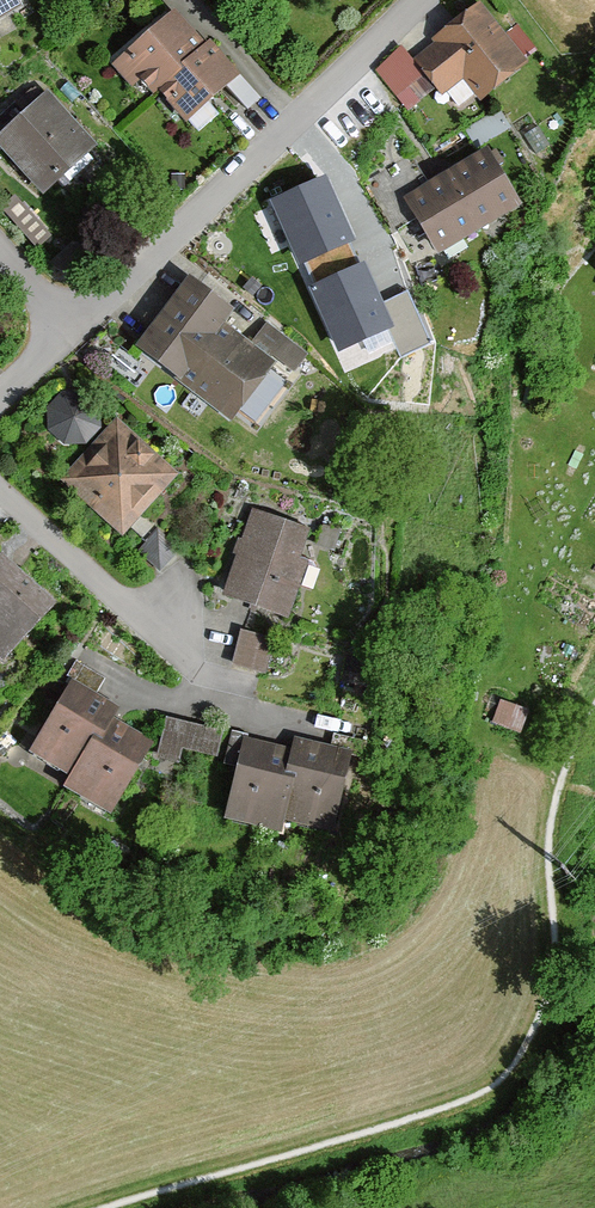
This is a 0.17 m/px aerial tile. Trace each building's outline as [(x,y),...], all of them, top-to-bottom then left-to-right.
[(18,7),(14,0),(0,0),(0,18),(18,7)] [(529,62),(481,0),(477,0),(435,32),(443,42),(416,63),(443,98),(464,83),(479,101),(529,62)] [(150,94),(155,90),(202,48),(170,12),(118,59),(150,94)] [(185,125),(241,77),(211,42),(202,48),(155,90),(185,125)] [(395,97),(425,75),(403,47),(374,69),(395,97)] [(98,148),(46,92),(0,135),(0,151),(44,198),(98,148)] [(489,149),(449,173),(484,229),(523,205),(489,149)] [(439,256),(484,229),(449,173),(404,200),(439,256)] [(324,175),(269,199),(298,264),(353,240),(324,175)] [(361,262),(307,286),(336,351),(390,327),(380,304),(361,262)] [(233,422),(277,365),(228,327),(240,312),(190,273),(134,345),(233,422)] [(409,291),(380,304),(390,327),(403,355),(432,342),(409,291)] [(270,319),(254,336),(293,371),(308,355),(270,319)] [(64,478),(117,535),(180,478),(127,421),(64,478)] [(251,509),(222,596),(291,619),(320,532),(251,509)] [(4,663),(57,607),(0,553),(0,554),(0,660),(4,663)] [(278,637),(236,631),(229,668),(273,675),(278,637)] [(112,719),(117,707),(73,681),(29,757),(73,783),(112,719)] [(502,699),(495,720),(524,729),(531,709),(502,699)] [(226,729),(167,716),(161,745),(220,757),(226,729)] [(152,743),(112,719),(73,783),(64,797),(104,821),(152,743)] [(241,733),(219,820),(275,835),(278,824),(298,747),(241,733)] [(299,738),(298,747),(278,824),(332,837),(353,751),(299,738)]
